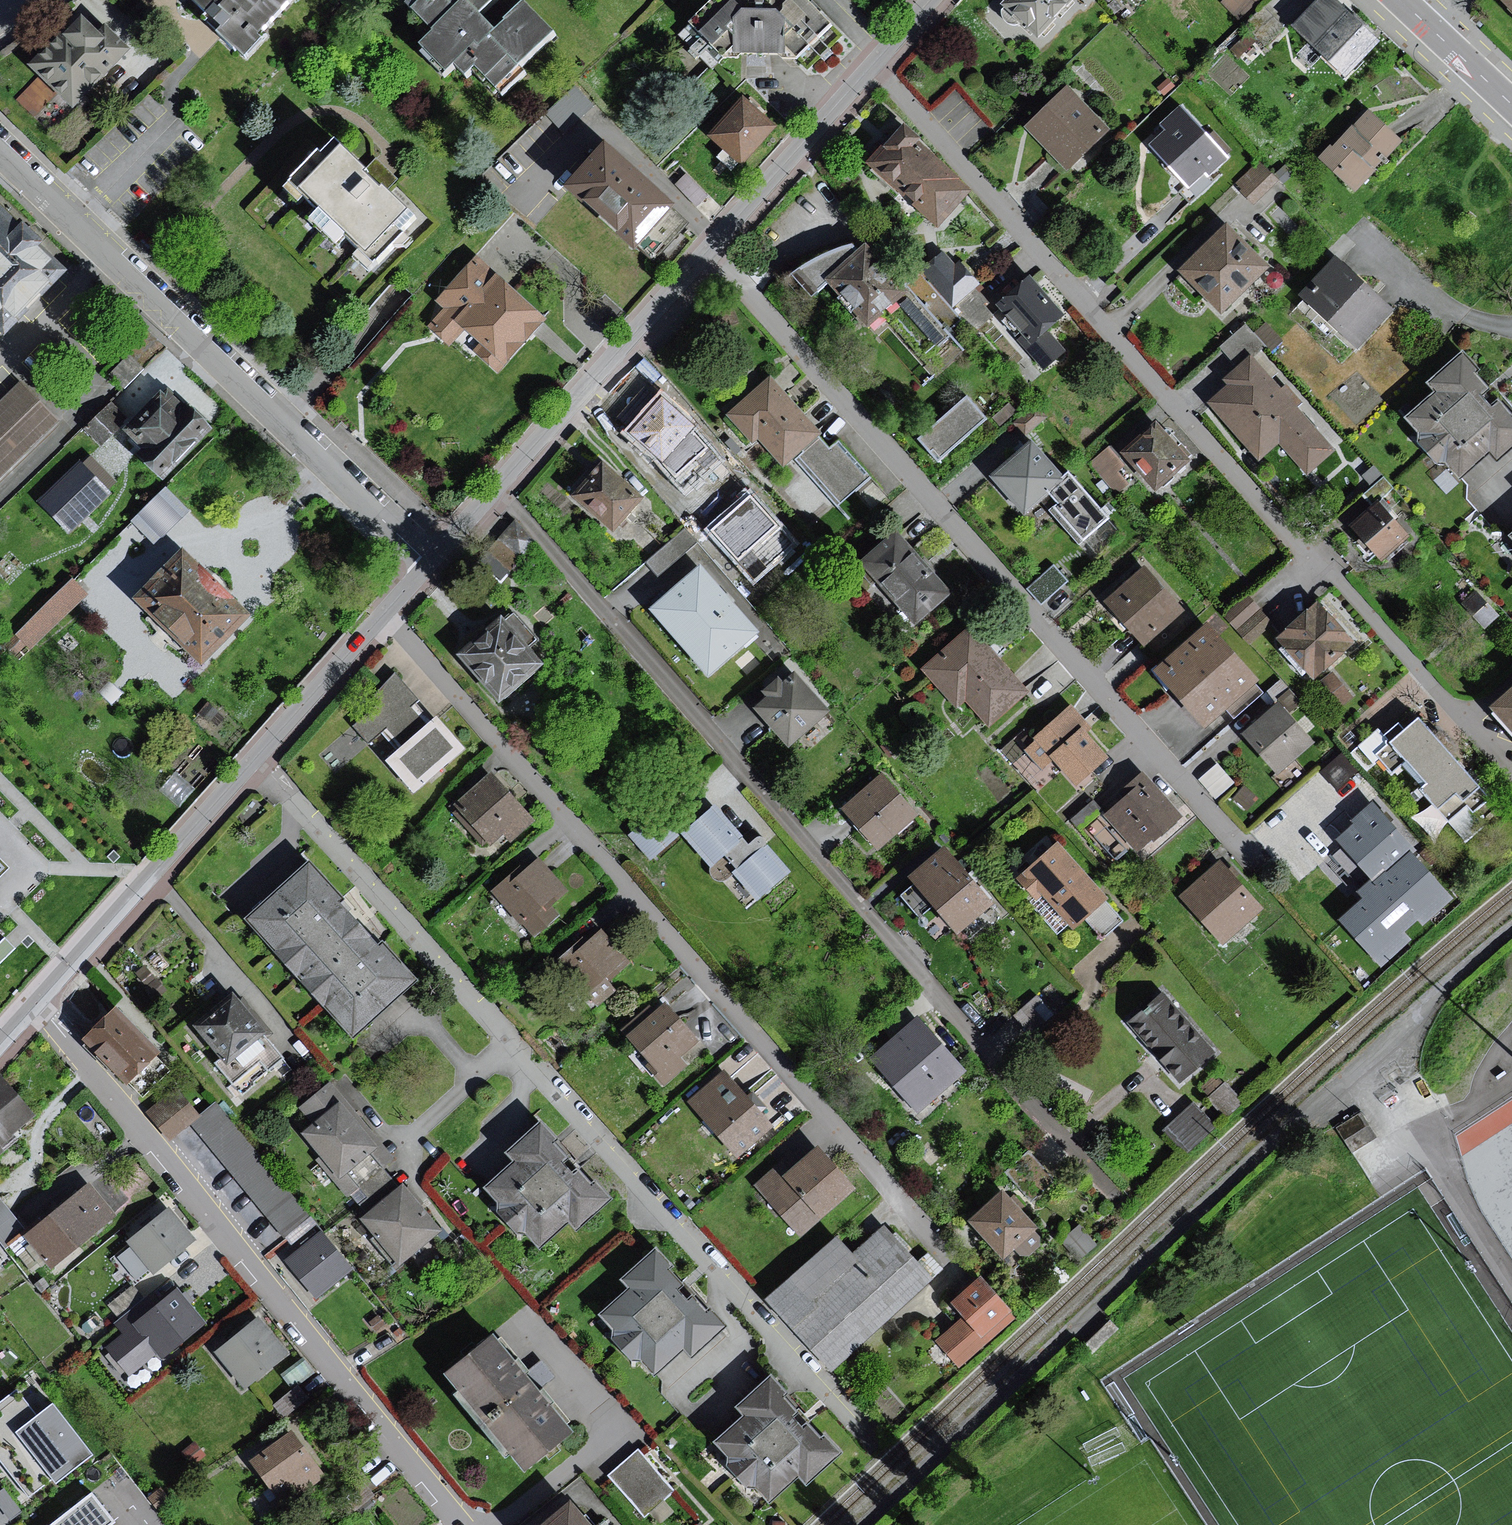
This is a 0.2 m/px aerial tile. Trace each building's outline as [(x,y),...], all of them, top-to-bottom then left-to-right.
[(225,30),(219,35),(247,59),(269,36),(265,32),(294,0),(191,0),(225,30)] [(412,6),(439,34),(426,47),(450,72),(460,63),(470,73),(480,63),(502,86),(555,35),(530,10),(501,38),(480,15),(496,0),(419,0),(412,6)] [(711,0),(703,0),(675,27),(682,37),(674,46),(697,72),(773,70),(816,32),(782,0),(778,0),(757,20),(722,19),(711,0)] [(990,16),(1029,52),(1070,7),(1063,0),(1004,0),(990,16)] [(1219,6),(1237,23),(1257,0),(1224,0),(1219,6)] [(1329,0),(1314,0),(1282,34),(1331,81),(1371,39),(1329,0)] [(80,16),(30,65),(41,76),(18,99),(35,116),(57,94),(71,108),(130,50),(104,24),(96,32),(80,16)] [(565,129),(594,101),(576,82),(547,111),(565,129)] [(1107,130),(1066,88),(1030,124),(1071,166),(1107,130)] [(759,112),(744,98),(711,135),(741,162),(774,126),(759,112)] [(1228,158),(1180,108),(1163,124),(1169,130),(1153,146),(1189,183),(1205,168),(1211,174),(1228,158)] [(1396,145),(1363,113),(1314,159),(1348,195),(1396,145)] [(967,190),(902,130),(889,143),(872,162),(937,222),(967,190)] [(366,164),(341,140),(328,153),(324,150),(285,189),(302,206),(309,199),(322,213),(315,220),(343,249),(350,241),(363,254),(357,259),(373,276),(410,239),(406,235),(421,220),(366,164)] [(655,257),(685,223),(668,208),(671,204),(625,163),(605,145),(567,186),(634,245),(637,241),(655,257)] [(1236,187),(1255,205),(1277,183),(1258,164),(1236,187)] [(4,327),(66,267),(0,205),(0,323),(4,327)] [(1261,271),(1228,236),(1188,272),(1220,308),(1261,271)] [(872,341),(896,320),(885,309),(894,301),(888,294),(900,285),(864,240),(856,248),(851,242),(817,255),(788,271),(811,297),(828,284),(863,329),(872,341)] [(885,309),(896,320),(926,354),(963,321),(972,334),(992,319),(974,296),(978,290),(943,253),(900,285),(888,294),(894,301),(885,309)] [(1371,295),(1334,261),(1302,296),(1355,345),(1387,310),(1371,295)] [(499,281),(482,263),(439,306),(447,315),(432,330),(461,359),(470,349),(499,378),(551,326),(503,278),(499,281)] [(1043,367),(1063,349),(1046,330),(1061,316),(1037,290),(1028,280),(1001,304),(1029,334),(1021,341),(1043,367)] [(1244,326),(1221,349),(1240,368),(1251,359),(1264,346),(1244,326)] [(1464,356),(1434,381),(1444,392),(1414,417),(1427,433),(1418,440),(1437,461),(1444,455),(1459,472),(1490,445),(1497,453),(1511,440),(1511,422),(1497,405),(1487,413),(1480,405),(1474,397),(1484,388),(1472,374),(1475,369),(1464,356)] [(1280,393),(1251,359),(1240,368),(1234,373),(1228,378),(1233,384),(1212,402),(1257,454),(1280,435),(1308,467),(1328,450),(1293,409),(1301,403),(1288,386),(1280,393)] [(774,380),(730,418),(756,448),(764,442),(788,470),(797,462),(838,510),(873,480),(842,443),(835,450),(774,380)] [(23,386),(0,408),(0,484),(61,426),(23,386)] [(163,392),(159,388),(120,428),(139,446),(133,452),(162,479),(212,427),(184,400),(181,403),(166,388),(163,392)] [(968,397),(921,439),(940,460),(987,419),(977,408),(968,397)] [(126,416),(110,401),(81,429),(100,445),(126,416)] [(716,446),(671,403),(638,437),(682,480),(716,446)] [(1015,411),(1009,404),(993,417),(1000,425),(1015,411)] [(1166,435),(1156,424),(1126,451),(1158,486),(1188,459),(1166,435)] [(1110,517),(1070,472),(1063,478),(1030,441),(1019,450),(989,476),(1024,516),(1048,493),(1056,503),(1049,510),(1080,545),(1110,517)] [(1120,465),(1107,450),(1091,465),(1116,492),(1127,483),(1115,470),(1120,465)] [(114,498),(84,464),(33,509),(64,543),(114,498)] [(649,508),(611,469),(580,499),(619,538),(649,508)] [(751,484),(706,526),(756,581),(802,539),(751,484)] [(157,544),(189,510),(165,485),(133,520),(157,544)] [(1407,539),(1378,507),(1351,532),(1380,563),(1407,539)] [(518,518),(500,535),(516,552),(534,535),(518,518)] [(687,534),(648,566),(659,580),(698,547),(687,534)] [(949,590),(897,535),(864,566),(916,621),(949,590)] [(200,664),(249,614),(181,548),(132,598),(200,664)] [(1065,580),(1053,567),(1031,587),(1043,601),(1065,580)] [(769,638),(709,569),(657,613),(716,682),(769,638)] [(1179,610),(1143,571),(1119,593),(1109,602),(1145,642),(1179,610)] [(32,655),(90,597),(74,582),(17,640),(32,655)] [(1484,626),(1496,616),(1476,593),(1464,604),(1484,626)] [(1246,600),(1225,619),(1251,646),(1271,627),(1246,600)] [(1331,622),(1316,605),(1281,638),(1316,675),(1351,643),(1331,622)] [(465,659),(507,709),(554,670),(512,620),(465,659)] [(1251,683),(1204,629),(1159,668),(1167,677),(1206,722),(1251,683)] [(1027,692),(974,630),(923,674),(959,716),(969,707),(992,733),(1029,701),(1039,712),(1073,683),(1058,665),(1027,692)] [(1350,696),(1330,675),(1316,687),(1335,709),(1350,696)] [(761,713),(795,752),(838,715),(803,676),(792,686),(787,680),(768,697),(772,703),(761,713)] [(391,765),(419,797),(471,751),(442,719),(430,730),(412,710),(420,703),(397,677),(375,696),(382,705),(354,730),(370,747),(389,730),(407,750),(391,765)] [(1496,707),(1511,725),(1511,693),(1496,707)] [(1279,768),(1308,743),(1278,708),(1256,727),(1249,733),(1279,768)] [(1095,732),(1077,711),(1027,753),(1046,775),(1056,767),(1079,793),(1114,763),(1090,736),(1095,732)] [(1438,740),(1419,718),(1377,754),(1393,771),(1407,759),(1428,784),(1423,789),(1438,806),(1456,791),(1464,800),(1479,787),(1438,740)] [(1190,820),(1149,774),(1106,813),(1095,801),(1071,823),(1090,844),(1113,824),(1146,860),(1190,820)] [(541,823),(497,775),(462,808),(498,848),(510,837),(517,845),(541,823)] [(889,778),(848,813),(882,853),(923,819),(889,778)] [(713,869),(745,843),(697,786),(632,839),(651,863),(685,835),(713,869)] [(1417,851),(1372,802),(1351,821),(1354,824),(1336,840),(1371,879),(1356,892),(1362,898),(1338,920),(1381,968),(1412,940),(1405,932),(1417,920),(1423,926),(1453,898),(1413,854),(1417,851)] [(1113,902),(1063,847),(1022,884),(1041,906),(1048,900),(1079,934),(1090,924),(1107,943),(1127,925),(1109,906),(1113,902)] [(739,877),(763,903),(795,874),(772,848),(739,877)] [(1002,908),(952,851),(918,881),(968,938),(1002,908)] [(495,896),(536,941),(560,918),(552,910),(571,893),(542,862),(530,874),(525,869),(495,896)] [(307,864),(248,917),(352,1031),(410,978),(375,939),(344,905),(307,864)] [(1265,912),(1222,866),(1184,901),(1227,947),(1265,912)] [(565,966),(596,1000),(636,964),(605,930),(565,966)] [(149,969),(137,978),(157,1002),(169,992),(149,969)] [(1164,995),(1129,1025),(1180,1085),(1215,1055),(1164,995)] [(289,1059),(239,998),(199,1031),(226,1063),(219,1070),(233,1087),(227,1092),(236,1102),(289,1059)] [(1033,1002),(1014,1019),(1035,1042),(1054,1025),(1033,1002)] [(632,1040),(670,1081),(709,1046),(671,1004),(632,1040)] [(136,1028),(117,1009),(84,1040),(125,1083),(158,1052),(136,1028)] [(968,1077),(923,1023),(876,1062),(921,1116),(968,1077)] [(730,1073),(693,1106),(744,1161),(780,1128),(730,1073)] [(1239,1102),(1220,1079),(1205,1092),(1224,1114),(1239,1102)] [(0,1092),(0,1160),(44,1119),(9,1083),(0,1092)] [(396,1165),(330,1087),(301,1111),(315,1128),(306,1136),(323,1157),(316,1163),(351,1203),(396,1165)] [(295,1254),(322,1232),(216,1104),(201,1117),(178,1089),(147,1115),(172,1145),(192,1128),(295,1254)] [(1218,1130),(1197,1105),(1164,1132),(1185,1157),(1218,1130)] [(1511,1122),(1511,1119),(1505,1105),(1455,1132),(1463,1148),(1511,1122)] [(1351,1145),(1375,1135),(1364,1111),(1341,1121),(1351,1145)] [(579,1160),(550,1126),(512,1159),(518,1167),(490,1191),(507,1211),(500,1216),(522,1242),(532,1235),(547,1253),(576,1228),(583,1236),(621,1203),(603,1182),(596,1188),(575,1164),(579,1160)] [(757,1188),(804,1240),(861,1189),(823,1147),(784,1182),(775,1172),(757,1188)] [(55,1273),(125,1222),(97,1184),(27,1236),(55,1273)] [(410,1187),(366,1222),(403,1268),(447,1233),(410,1187)] [(1045,1232),(1012,1193),(979,1221),(1012,1259),(1045,1232)] [(21,1221),(5,1194),(0,1197),(0,1235),(21,1221)] [(176,1209),(132,1245),(156,1275),(201,1240),(176,1209)] [(842,1236),(770,1302),(835,1373),(938,1280),(889,1227),(859,1254),(842,1236)] [(354,1271),(322,1232),(295,1254),(284,1263),(317,1302),(354,1271)] [(694,1283),(664,1249),(626,1282),(632,1290),(604,1314),(621,1333),(614,1339),(637,1365),(646,1357),(661,1375),(690,1351),(697,1359),(735,1326),(717,1305),(710,1311),(689,1287),(694,1283)] [(1023,1319),(989,1277),(957,1303),(968,1317),(938,1342),(961,1369),(1023,1319)] [(182,1296),(139,1330),(163,1360),(206,1325),(182,1296)] [(263,1320),(217,1355),(244,1391),(290,1356),(263,1320)] [(584,1437),(506,1338),(458,1375),(536,1474),(584,1437)] [(808,1410),(779,1376),(740,1409),(747,1417),(718,1441),(735,1460),(728,1466),(751,1492),(760,1484),(776,1502),(805,1478),(812,1486),(849,1453),(831,1432),(824,1438),(804,1414),(808,1410)] [(0,1402),(0,1456),(30,1492),(50,1476),(55,1482),(90,1453),(51,1406),(37,1417),(20,1397),(14,1390),(0,1402)] [(302,1430),(256,1464),(280,1496),(292,1487),(301,1499),(335,1474),(302,1430)] [(194,1447),(183,1455),(192,1468),(204,1460),(194,1447)] [(638,1453),(610,1478),(647,1519),(675,1494),(638,1453)] [(161,1490),(148,1500),(158,1512),(171,1501),(161,1490)] [(48,1524),(107,1524),(108,1524),(114,1520),(104,1508),(91,1491),(48,1524)] [(555,1524),(599,1524),(581,1503),(555,1524)]
